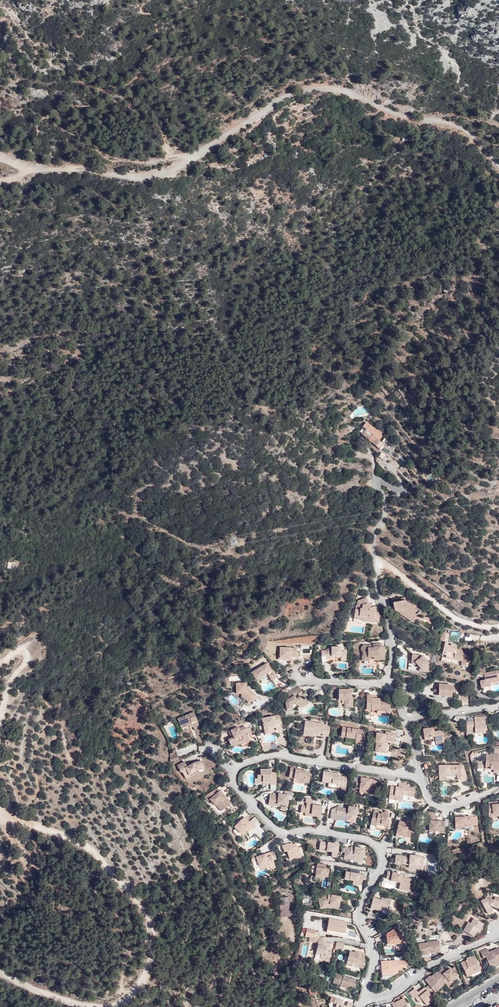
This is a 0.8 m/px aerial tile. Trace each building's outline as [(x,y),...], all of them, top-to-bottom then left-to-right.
[(269,147),(275,150),(280,139),(273,137),(269,147)] [(46,343),(57,340),(56,334),(44,337),(46,343)] [(372,455),(379,460),(392,469),(397,461),(388,453),(390,451),(387,449),(385,451),(381,449),(384,444),(367,431),(360,441),(374,452),(372,455)] [(368,604),(366,598),(358,601),(357,605),(356,605),(356,610),(355,610),(354,617),(364,618),(364,617),(368,618),(368,622),(374,623),(374,622),(378,623),(379,615),(376,608),(375,607),(374,607),(372,607),(369,608),(368,604)] [(405,600),(401,601),(393,603),(394,611),(396,611),(401,610),(409,616),(416,614),(417,614),(419,610),(405,600)] [(401,610),(396,611),(411,621),(416,614),(409,616),(401,610)] [(449,637),(442,633),(440,641),(445,642),(441,661),(467,667),(469,659),(462,650),(456,649),(457,648),(451,647),(447,645),(449,637)] [(379,659),(384,659),(384,647),(381,647),(378,647),(377,648),(376,647),(376,644),(373,644),(373,645),(364,645),(362,647),(361,649),(364,651),(363,655),(368,655),(368,657),(369,657),(376,657),(376,661),(379,661),(379,659)] [(341,656),(346,656),(346,652),(341,651),(341,648),(331,647),(331,649),(327,649),(327,651),(321,651),(322,656),(326,656),(326,658),(332,658),(332,656),(336,656),(336,658),(341,658),(341,656)] [(296,655),(296,652),(296,648),(279,648),(279,653),(278,653),(278,658),(290,659),(290,657),(290,655),(296,655)] [(420,658),(417,655),(412,654),(412,660),(416,664),(417,665),(419,667),(419,671),(427,672),(428,668),(426,665),(428,663),(423,656),(420,658)] [(268,666),(270,665),(268,662),(252,673),(257,681),(270,678),(269,677),(273,674),(268,666)] [(277,676),(270,665),(268,666),(273,674),(269,677),(270,678),(271,680),(277,676)] [(498,678),(498,672),(486,674),(486,671),(479,669),(478,676),(483,678),(483,677),(484,676),(485,680),(484,680),(482,680),(481,681),(481,682),(481,687),(490,686),(490,682),(496,681),(496,679),(498,678)] [(256,696),(251,691),(248,691),(246,690),(246,687),(246,684),(236,684),(236,694),(241,694),(241,695),(249,703),(256,696)] [(438,695),(443,695),(446,695),(451,696),(452,685),(436,684),(436,689),(438,689),(438,695)] [(309,704),(306,698),(304,699),(302,697),(300,697),(296,700),(295,697),(298,694),(302,692),(299,688),(287,695),(288,700),(286,704),(287,708),(292,706),(292,704),(295,703),(299,707),(304,705),(305,706),(309,704)] [(349,692),(349,690),(339,689),(339,707),(352,707),(352,698),(351,698),(351,693),(349,692)] [(367,709),(377,710),(379,710),(379,711),(389,711),(390,703),(386,703),(386,699),(379,698),(379,701),(376,701),(376,698),(372,698),(372,695),(367,695),(367,709)] [(192,727),(198,725),(193,712),(176,719),(180,728),(188,725),(191,724),(192,727)] [(262,719),(264,731),(272,729),(281,727),(279,715),(262,719)] [(485,733),(485,719),(485,718),(474,718),(474,722),(474,724),(466,724),(466,732),(475,732),(475,733),(485,733)] [(305,721),(303,733),(313,734),(313,732),(318,733),(322,733),(322,736),(328,737),(330,726),(324,725),(324,724),(305,721)] [(244,740),(249,738),(248,734),(252,733),(248,723),(229,731),(230,735),(231,735),(233,734),(234,738),(232,738),(229,740),(231,746),(234,745),(241,742),(241,743),(245,742),(244,740)] [(360,742),(361,737),(359,737),(360,735),(362,735),(362,730),(342,727),(341,736),(356,739),(355,741),(360,742)] [(435,742),(443,741),(442,731),(433,732),(433,728),(423,729),(424,738),(430,737),(430,740),(432,739),(435,739),(435,742)] [(385,740),(386,740),(393,741),(394,733),(385,731),(385,732),(384,734),(378,733),(376,733),(374,742),(376,742),(375,748),(380,748),(380,750),(385,751),(386,743),(385,743),(385,740)] [(490,753),(489,755),(489,759),(488,758),(487,757),(485,757),(484,766),(489,767),(489,769),(493,769),(498,770),(498,771),(498,754),(490,753)] [(185,777),(198,770),(204,769),(203,761),(194,763),(191,765),(189,766),(187,766),(185,762),(177,765),(181,772),(182,772),(185,777)] [(458,780),(466,778),(462,766),(439,766),(439,776),(444,776),(444,774),(449,774),(456,774),(458,780)] [(304,781),(304,783),(309,783),(310,774),(306,773),(306,771),(300,770),(296,770),(296,768),(290,767),(289,777),(294,778),(298,779),(298,781),(304,781)] [(276,784),(276,773),(270,773),(270,769),(260,769),(260,775),(257,775),(257,778),(257,780),(262,780),(262,781),(270,781),(270,784),(276,784)] [(199,772),(198,770),(185,777),(186,779),(199,772)] [(339,774),(333,773),(333,774),(331,774),(331,773),(323,771),(322,782),(337,784),(337,786),(341,787),(345,788),(347,778),(339,776),(339,774)] [(355,788),(359,788),(369,790),(374,791),(376,780),(366,778),(366,780),(364,780),(364,778),(361,778),(360,780),(356,779),(355,788)] [(396,796),(402,796),(402,795),(413,796),(414,788),(408,788),(409,785),(398,784),(398,787),(398,789),(395,788),(395,786),(390,786),(388,799),(396,800),(396,796)] [(219,791),(216,788),(206,795),(210,799),(214,805),(216,804),(221,811),(229,805),(219,791)] [(220,790),(219,791),(229,805),(231,803),(220,790)] [(293,793),(285,791),(284,795),(283,795),(282,796),(278,796),(270,794),(269,802),(273,802),(273,801),(277,802),(277,806),(280,806),(280,809),(286,810),(288,796),(292,796),(293,793)] [(305,813),(320,815),(321,806),(316,806),(312,805),(312,804),(313,800),(305,799),(305,802),(306,803),(305,813)] [(489,802),(489,809),(492,809),(493,814),(498,813),(498,801),(489,802)] [(351,817),(350,822),(355,822),(357,808),(351,807),(351,809),(348,809),(337,807),(336,811),(332,810),(330,819),(336,819),(336,815),(347,816),(351,817)] [(375,825),(376,824),(376,823),(385,824),(384,826),(388,827),(389,822),(388,817),(389,814),(374,810),(370,824),(375,825)] [(428,830),(439,831),(439,829),(444,829),(444,821),(441,821),(441,823),(439,822),(439,821),(436,821),(437,816),(434,816),(434,812),(427,811),(427,820),(429,820),(428,830)] [(455,817),(455,827),(460,827),(465,827),(465,826),(476,825),(476,816),(465,817),(460,817),(460,816),(455,817)] [(247,831),(252,825),(244,817),(242,820),(243,821),(241,823),(240,822),(234,827),(241,834),(245,830),(247,831)] [(405,834),(409,835),(413,820),(406,818),(405,822),(399,821),(395,834),(404,836),(405,834)] [(327,848),(326,851),(332,852),(331,857),(336,857),(338,844),(320,842),(319,847),(327,848)] [(289,846),(288,844),(282,846),(284,852),(287,851),(290,859),(296,857),(301,855),(298,847),(297,847),(296,844),(293,845),(289,846)] [(353,858),(362,860),(364,849),(353,847),(353,849),(351,848),(346,847),(344,858),(349,859),(350,855),(353,855),(353,858)] [(269,864),(274,863),(271,856),(267,858),(266,855),(262,857),(261,855),(257,857),(258,861),(260,867),(264,866),(265,867),(269,865),(269,864)] [(418,864),(422,865),(423,857),(419,856),(419,858),(416,858),(416,856),(413,856),(413,858),(409,857),(396,855),(395,863),(408,865),(417,866),(418,864)] [(323,867),(324,864),(317,863),(315,877),(324,878),(324,875),(328,876),(329,869),(325,869),(326,867),(323,867)] [(357,881),(357,884),(361,885),(362,879),(365,880),(366,876),(345,871),(344,877),(349,877),(349,880),(353,881),(357,881)] [(401,879),(402,874),(388,871),(386,878),(391,879),(400,881),(400,883),(399,887),(409,889),(411,879),(406,878),(406,880),(401,879)] [(318,897),(320,908),(330,906),(330,904),(334,905),(334,906),(338,907),(339,901),(344,902),(345,897),(327,894),(318,897)] [(281,917),(291,917),(290,897),(280,898),(281,917)] [(379,908),(382,909),(388,910),(391,900),(386,898),(385,901),(381,900),(373,898),(370,908),(378,910),(379,908)] [(492,910),(491,908),(495,906),(498,907),(498,900),(485,898),(480,900),(487,914),(492,911),(492,910)] [(346,922),(339,921),(339,922),(336,921),(337,920),(329,918),(326,932),(343,935),(346,922)] [(478,928),(480,929),(483,924),(473,918),(470,923),(468,922),(463,930),(473,936),(476,931),(478,928)] [(309,937),(314,937),(315,937),(316,930),(307,928),(305,937),(309,937)] [(398,933),(401,933),(396,928),(387,934),(387,944),(402,943),(401,938),(398,938),(398,933)] [(326,943),(318,941),(315,955),(320,956),(329,958),(330,951),(327,951),(326,951),(326,948),(328,948),(329,948),(330,944),(326,943)] [(419,955),(428,955),(428,953),(440,952),(439,947),(437,947),(437,945),(439,945),(439,941),(426,942),(426,943),(427,944),(422,945),(422,943),(418,944),(419,955)] [(335,949),(342,951),(344,944),(338,942),(336,942),(335,949)] [(498,963),(498,951),(498,948),(491,951),(491,952),(489,953),(488,952),(487,948),(480,951),(483,957),(485,957),(489,965),(497,961),(498,963)] [(357,962),(364,964),(365,959),(364,959),(365,953),(359,952),(359,954),(354,953),(349,952),(347,961),(357,964),(357,962)] [(474,970),(479,968),(474,955),(466,958),(467,960),(467,961),(465,962),(465,961),(461,963),(466,976),(475,972),(474,970)] [(383,967),(381,967),(382,974),(398,973),(397,970),(402,970),(402,967),(406,967),(405,960),(381,961),(381,965),(382,965),(383,967)] [(445,983),(447,986),(451,983),(449,981),(456,976),(449,968),(445,971),(442,967),(436,972),(443,981),(445,983)] [(443,981),(436,972),(432,975),(432,977),(431,978),(430,977),(429,976),(424,979),(428,985),(424,988),(429,994),(433,990),(434,991),(440,986),(438,984),(443,981)] [(351,979),(345,976),(344,978),(343,978),(343,976),(335,973),(332,983),(340,985),(340,987),(348,989),(349,986),(353,987),(355,981),(351,980),(351,979)] [(309,980),(305,980),(307,991),(314,990),(313,982),(310,982),(309,980)] [(422,1000),(424,1002),(431,997),(429,994),(424,988),(424,987),(420,990),(421,991),(420,992),(419,991),(417,992),(414,988),(409,992),(413,998),(414,996),(419,1002),(422,1000)] [(352,1003),(347,1002),(346,1005),(346,1006),(341,1005),(342,1004),(343,1000),(335,998),(333,1003),(336,1004),(335,1006),(351,1006),(352,1003)] [(403,998),(392,1004),(393,1006),(408,1006),(403,998)]
